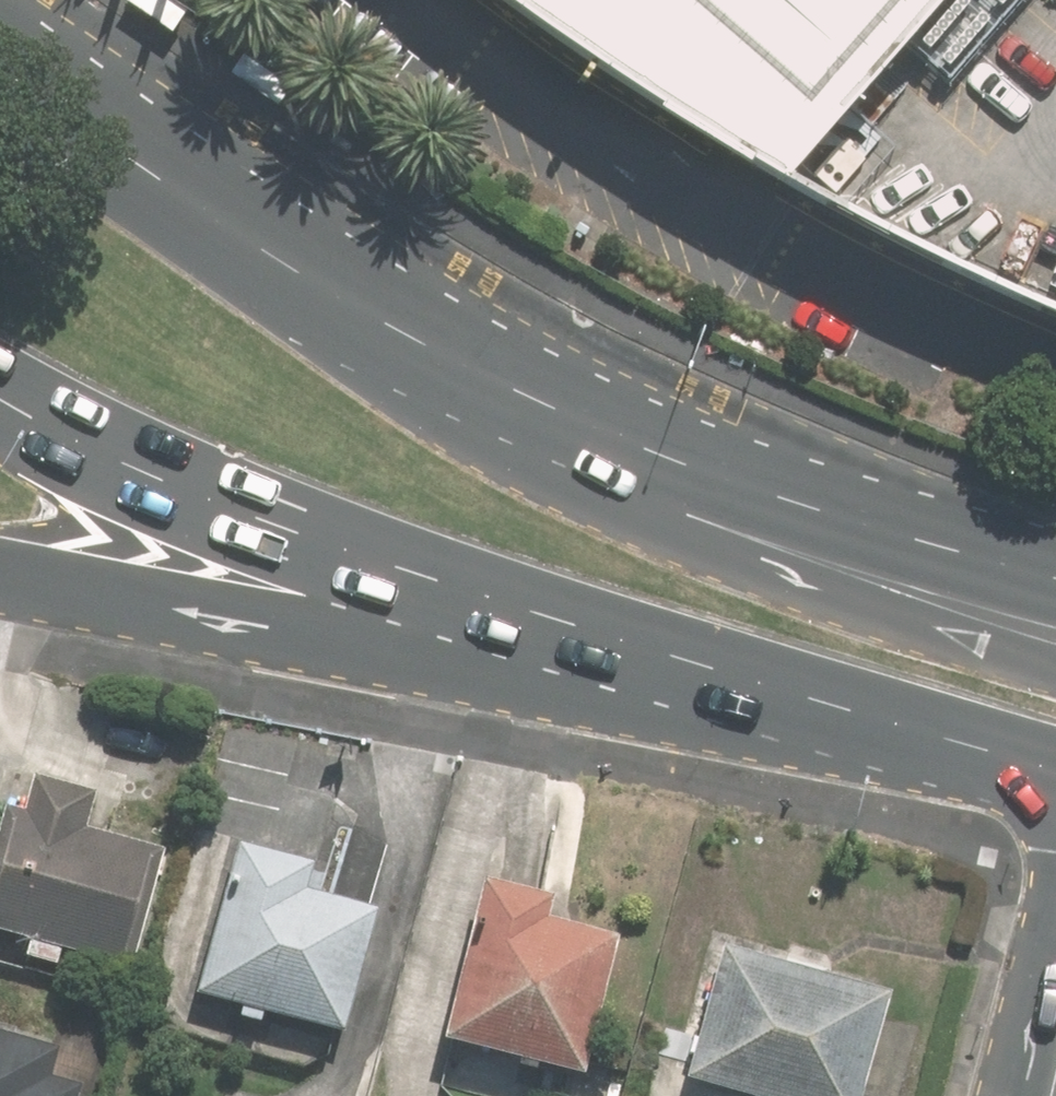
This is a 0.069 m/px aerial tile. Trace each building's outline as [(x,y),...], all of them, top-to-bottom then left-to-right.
[(661,94),(805,187),(1055,294),(1055,0),(514,0),(661,94)] [(34,933),(28,952),(66,962),(71,943),(132,959),(163,841),(92,822),(101,787),(40,771),(30,805),(11,800),(0,842),(0,924),(34,933)] [(370,862),(240,833),(204,987),(334,1017),(370,862)] [(591,1072),(628,931),(556,912),(563,885),(493,867),(449,1035),(591,1072)] [(729,935),(691,1075),(768,1095),(871,1095),(902,981),(729,935)] [(0,1024),(0,1095),(84,1095),(89,1079),(57,1070),(64,1044),(0,1024)]
